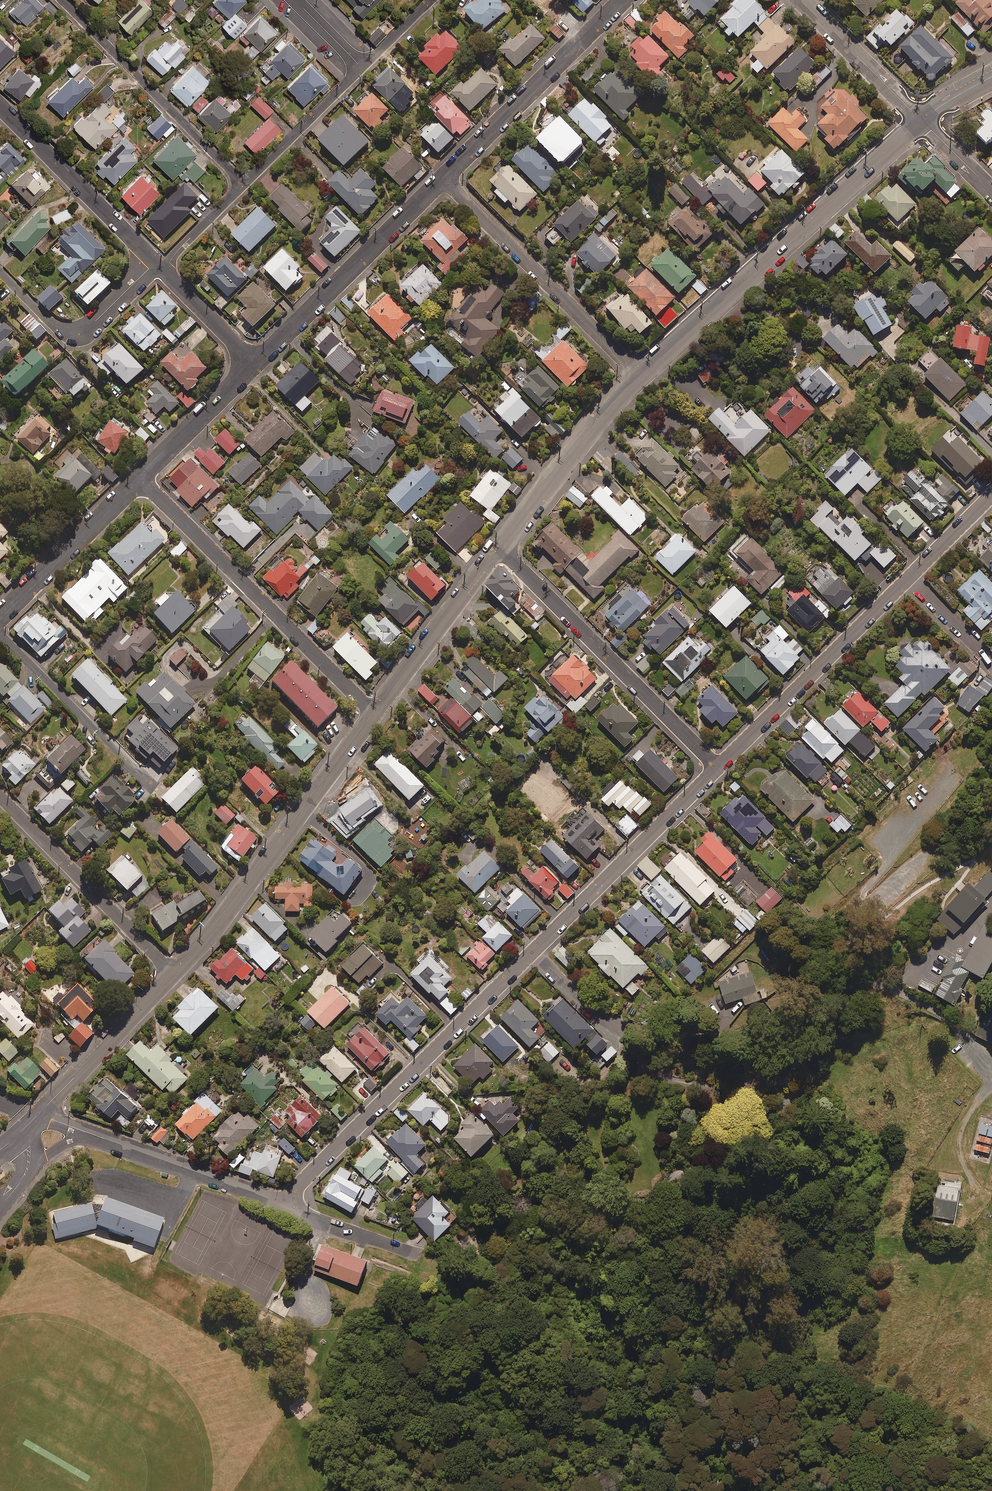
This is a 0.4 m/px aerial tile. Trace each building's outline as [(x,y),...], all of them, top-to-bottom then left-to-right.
[(8,10),(24,27),(44,8),(36,0),(19,0),(8,10)] [(142,0),(136,0),(116,19),(130,33),(152,11),(142,0)] [(183,0),(166,0),(179,13),(188,5),(183,0)] [(245,0),(213,0),(212,2),(228,18),(245,0)] [(362,16),(379,0),(347,0),(362,16)] [(469,3),(470,4),(463,10),(482,32),(507,10),(498,0),(472,0),(469,3)] [(544,13),(549,8),(547,6),(553,0),(534,0),(538,4),(536,6),(544,13)] [(590,0),(576,0),(573,3),(584,13),(594,3),(590,0)] [(680,0),(674,6),(682,12),(687,6),(680,0)] [(689,4),(695,11),(697,9),(705,17),(721,0),(693,0),(689,4)] [(759,28),(770,17),(753,0),(743,0),(717,24),(730,37),(734,34),(739,38),(755,23),(759,28)] [(867,17),(884,0),(850,0),(867,17)] [(956,4),(960,8),(950,18),(969,38),(979,28),(984,35),(991,28),(991,0),(960,0),(956,4)] [(635,8),(624,20),(634,30),(645,18),(635,8)] [(175,15),(168,9),(157,20),(163,27),(175,15)] [(197,15),(193,10),(184,17),(188,22),(197,15)] [(904,18),(898,11),(883,26),(881,24),(866,39),(877,49),(886,41),(892,47),(907,32),(904,29),(909,24),(912,27),(915,24),(906,15),(904,18)] [(660,22),(651,30),(679,59),(688,51),(684,47),(694,37),(682,24),(680,27),(666,12),(657,20),(660,22)] [(235,38),(247,25),(234,13),(222,25),(235,38)] [(278,32),(261,15),(242,34),(259,50),(278,32)] [(759,28),(764,34),(759,38),(763,42),(751,53),(758,61),(752,67),(758,74),(764,67),(766,70),(794,43),(770,17),(759,28)] [(385,32),(377,25),(367,37),(375,44),(385,32)] [(545,39),(532,25),(514,43),(511,40),(500,51),(516,67),(545,39)] [(932,82),(937,78),(935,77),(945,67),(947,68),(956,60),(923,26),(900,47),(932,82)] [(463,49),(447,32),(442,37),(439,34),(425,48),(427,51),(419,59),(436,76),(463,49)] [(645,42),(641,38),(632,47),(636,51),(631,56),(639,64),(636,66),(654,84),(664,74),(659,68),(670,57),(649,37),(645,42)] [(190,50),(178,38),(170,47),(165,41),(157,49),(155,47),(145,58),(161,74),(171,64),(174,67),(190,50)] [(285,42),(280,38),(273,46),(277,50),(285,42)] [(0,39),(0,65),(13,52),(0,39)] [(304,62),(285,42),(260,68),(271,79),(280,70),(288,78),(304,62)] [(27,63),(37,53),(29,46),(20,56),(27,63)] [(800,49),(774,74),(778,78),(782,82),(779,85),(786,91),(788,89),(790,91),(816,65),(800,49)] [(80,69),(74,62),(66,68),(73,75),(80,69)] [(322,92),(329,85),(326,81),(327,80),(311,63),(286,86),(303,104),(319,89),(322,92)] [(168,89),(186,107),(210,82),(192,64),(168,89)] [(810,80),(817,87),(831,72),(824,66),(810,80)] [(34,80),(17,67),(3,86),(20,99),(34,80)] [(724,67),(716,76),(723,82),(726,79),(732,84),(737,78),(724,67)] [(406,84),(389,68),(372,86),(401,113),(410,103),(398,92),(406,84)] [(642,94),(616,69),(603,82),(594,92),(625,121),(631,115),(626,110),(642,94)] [(497,86),(482,70),(464,87),(461,84),(452,93),(470,112),(497,86)] [(46,99),(62,115),(92,85),(83,75),(77,82),(70,75),(46,99)] [(245,98),(254,90),(257,92),(261,88),(252,78),(238,91),(245,98)] [(114,91),(106,83),(97,91),(104,100),(114,91)] [(825,140),(836,151),(848,139),(850,141),(863,129),(860,126),(868,119),(856,107),(861,102),(853,93),(851,95),(846,90),(830,88),(822,96),(827,101),(821,107),(829,115),(818,126),(829,137),(825,140)] [(470,118),(440,92),(425,110),(454,135),(457,132),(462,136),(471,125),(467,122),(470,118)] [(354,112),(370,128),(372,127),(375,130),(382,122),(379,119),(389,110),(372,94),(354,112)] [(272,109),(257,95),(249,103),(264,118),(272,109)] [(202,96),(191,107),(197,112),(207,101),(202,96)] [(232,114),(213,97),(198,113),(216,131),(232,114)] [(614,125),(587,98),(569,117),(599,147),(606,140),(602,136),(614,125)] [(80,116),(72,125),(94,147),(114,127),(103,115),(109,109),(101,101),(82,119),(80,116)] [(791,116),(784,109),(768,125),(797,152),(808,140),(797,130),(807,120),(797,110),(791,116)] [(988,145),(991,141),(991,112),(991,111),(988,111),(986,113),(984,118),(987,121),(983,124),(985,126),(979,131),(978,134),(980,137),(988,145)] [(173,128),(160,114),(146,127),(157,138),(162,133),(165,136),(173,128)] [(280,130),(268,117),(244,141),(256,154),(280,130)] [(369,143),(344,117),(319,141),(344,167),(369,143)] [(539,136),(570,168),(577,161),(575,159),(585,150),(556,119),(539,136)] [(440,125),(433,125),(421,136),(439,154),(454,139),(440,125)] [(196,154),(175,133),(151,158),(172,179),(196,154)] [(134,148),(123,138),(108,153),(106,151),(95,162),(99,166),(94,171),(101,178),(104,175),(113,184),(137,161),(129,153),(134,148)] [(5,142),(0,147),(0,168),(6,174),(21,159),(5,142)] [(555,164),(541,150),(538,152),(530,144),(513,161),(544,193),(554,183),(550,178),(557,171),(552,166),(555,164)] [(383,170),(402,188),(413,177),(417,180),(425,171),(403,149),(383,170)] [(771,187),(783,200),(793,190),(795,191),(801,185),(798,182),(806,174),(782,151),(776,157),(773,155),(764,164),(767,167),(761,172),(774,185),(771,187)] [(951,199),(961,189),(943,170),(945,168),(935,157),(925,167),(919,159),(899,178),(913,192),(916,189),(922,195),(935,182),(951,199)] [(679,159),(672,167),(680,174),(687,166),(679,159)] [(204,171),(195,161),(183,173),(193,182),(204,171)] [(537,195),(508,165),(491,183),(498,190),(495,193),(506,204),(508,201),(520,213),(537,195)] [(7,184),(28,205),(48,185),(37,174),(32,179),(22,169),(7,184)] [(376,185),(362,171),(350,183),(339,172),(328,184),(361,217),(379,198),(371,191),(376,185)] [(767,184),(756,173),(748,181),(759,192),(767,184)] [(159,193),(140,174),(119,194),(138,213),(159,193)] [(728,212),(742,226),(756,212),(758,214),(766,206),(752,191),(746,197),(724,175),(708,190),(722,205),(718,208),(724,215),(728,212)] [(713,197),(695,177),(685,186),(703,206),(713,197)] [(198,197),(184,183),(146,221),(163,238),(191,211),(187,207),(198,197)] [(892,189),(889,186),(872,204),(900,231),(917,214),(912,210),(917,205),(896,184),(892,189)] [(310,214),(284,185),(269,199),(301,233),(312,222),(307,217),(310,214)] [(629,190),(624,185),(614,194),(619,200),(629,190)] [(679,186),(671,193),(683,206),(690,199),(679,186)] [(951,201),(941,190),(936,195),(946,206),(951,201)] [(597,218),(579,201),(554,226),(572,243),(597,218)] [(700,221),(687,207),(669,224),(695,252),(713,235),(700,221)] [(46,218),(36,208),(5,238),(21,254),(49,227),(43,221),(46,218)] [(276,226),(258,208),(231,235),(250,253),(276,226)] [(337,208),(327,219),(333,225),(329,228),(333,232),(321,244),(335,258),(361,232),(337,208)] [(70,217),(66,209),(50,217),(54,225),(70,217)] [(617,214),(612,210),(596,229),(600,233),(617,214)] [(444,220),(421,242),(443,264),(457,250),(468,240),(453,225),(450,227),(444,220)] [(845,233),(835,223),(828,230),(838,240),(845,233)] [(106,251),(80,225),(60,245),(71,256),(57,270),(72,285),(106,251)] [(979,229),(948,261),(959,272),(967,265),(976,273),(991,257),(991,241),(979,229)] [(873,246),(857,230),(845,243),(876,274),(893,257),(877,242),(873,246)] [(620,252),(596,231),(576,255),(599,276),(620,252)] [(916,257),(898,240),(893,246),(911,263),(916,257)] [(848,256),(832,241),(808,266),(818,276),(822,271),(828,277),(848,256)] [(668,249),(660,258),(657,255),(648,264),(657,272),(680,294),(697,277),(668,249)] [(264,268),(286,292),(296,283),(297,285),(304,279),(296,271),(299,268),(283,250),(264,268)] [(465,259),(457,250),(443,264),(438,269),(446,277),(465,259)] [(328,267),(315,254),(308,260),(322,273),(328,267)] [(248,281),(225,258),(208,275),(231,298),(248,281)] [(424,265),(401,287),(420,307),(443,284),(424,265)] [(675,299),(647,270),(629,288),(658,317),(675,299)] [(111,284),(99,271),(76,294),(88,307),(111,284)] [(487,351),(498,337),(497,336),(513,315),(504,308),(491,324),(485,319),(505,294),(484,278),(456,313),(451,308),(441,320),(451,328),(453,326),(468,338),(461,346),(478,359),(485,350),(487,351)] [(952,302),(927,278),(912,293),(915,296),(909,303),(926,320),(937,309),(941,313),(952,302)] [(211,289),(203,280),(199,285),(207,293),(211,289)] [(708,289),(700,281),(694,288),(701,295),(708,289)] [(990,284),(991,286),(983,294),(991,303),(991,282),(990,284)] [(584,283),(576,289),(583,298),(591,292),(584,283)] [(276,305),(254,284),(238,300),(248,310),(241,317),(253,329),(276,305)] [(62,297),(51,286),(37,301),(48,312),(62,297)] [(177,307),(162,291),(145,308),(161,324),(177,307)] [(230,301),(223,294),(213,303),(220,310),(230,301)] [(629,329),(632,333),(636,330),(640,335),(653,325),(628,294),(624,298),(623,296),(607,308),(626,331),(629,329)] [(412,319),(388,295),(368,314),(395,342),(404,333),(401,330),(412,319)] [(866,321),(875,336),(893,326),(883,309),(889,306),(883,297),(878,300),(875,295),(853,308),(862,323),(866,321)] [(533,313),(540,301),(532,296),(525,308),(533,313)] [(349,321),(336,308),(330,314),(343,327),(349,321)] [(162,335),(141,314),(123,332),(144,353),(162,335)] [(911,323),(902,315),(896,322),(905,329),(911,323)] [(196,323),(190,317),(174,333),(180,338),(196,323)] [(4,323),(0,327),(0,361),(13,348),(5,340),(13,332),(4,323)] [(29,336),(35,342),(46,332),(39,326),(29,336)] [(855,365),(858,369),(871,356),(873,358),(879,352),(856,329),(849,336),(840,326),(824,341),(852,368),(855,365)] [(975,366),(985,368),(991,340),(971,336),(973,329),(959,327),(954,349),(972,352),(972,356),(977,357),(975,366)] [(178,340),(167,329),(162,334),(173,345),(178,340)] [(535,340),(529,334),(521,342),(527,348),(535,340)] [(565,341),(542,362),(569,390),(591,368),(565,341)] [(145,369),(119,343),(102,361),(128,386),(145,369)] [(455,369),(430,344),(420,354),(419,353),(410,362),(426,378),(428,376),(438,386),(455,369)] [(359,368),(361,365),(340,346),(325,362),(351,385),(357,379),(354,377),(361,370),(359,368)] [(918,361),(929,372),(941,361),(929,349),(918,361)] [(33,350),(0,382),(0,386),(14,401),(49,367),(33,350)] [(715,351),(709,358),(719,366),(725,359),(715,351)] [(171,353),(160,364),(188,392),(199,382),(196,379),(207,369),(191,353),(181,364),(171,353)] [(89,384),(65,360),(49,376),(73,400),(89,384)] [(941,361),(929,372),(925,377),(950,402),(967,385),(942,360),(941,361)] [(320,381),(301,362),(276,387),(303,413),(312,403),(305,397),(320,381)] [(793,382),(817,405),(829,393),(833,397),(841,389),(821,369),(819,371),(813,365),(803,375),(801,374),(793,382)] [(716,375),(711,366),(698,375),(704,384),(716,375)] [(515,381),(540,408),(547,402),(549,404),(556,397),(554,395),(560,389),(539,367),(527,379),(522,375),(515,381)] [(512,388),(504,380),(499,385),(506,392),(512,388)] [(179,403),(157,382),(150,389),(155,394),(146,404),(157,415),(164,407),(170,413),(179,403)] [(64,396),(55,387),(48,393),(57,403),(64,396)] [(496,411),(522,439),(535,427),(536,429),(543,423),(521,399),(522,398),(513,388),(501,399),(505,403),(496,411)] [(772,409),(765,416),(787,439),(816,411),(793,388),(781,400),(779,397),(770,406),(772,409)] [(414,401),(383,390),(374,413),(406,425),(414,401)] [(194,402),(183,391),(177,397),(188,408),(194,402)] [(984,393),(961,415),(978,431),(991,417),(991,401),(984,393)] [(737,427),(720,409),(709,420),(745,457),(771,431),(752,412),(737,427)] [(145,418),(141,422),(144,426),(148,422),(151,424),(157,418),(149,410),(143,416),(145,418)] [(294,433),(273,412),(245,441),(262,458),(281,437),(286,442),(294,433)] [(480,425),(469,413),(458,424),(495,461),(504,451),(494,441),(503,432),(488,417),(480,425)] [(551,413),(545,418),(550,424),(560,434),(562,436),(567,431),(551,413)] [(50,426),(39,416),(17,441),(32,455),(50,435),(46,431),(50,426)] [(126,434),(109,423),(96,443),(114,454),(126,434)] [(560,434),(550,424),(544,429),(554,440),(560,434)] [(705,432),(697,424),(689,432),(697,440),(705,432)] [(64,443),(74,435),(66,427),(57,435),(64,443)] [(149,437),(140,429),(134,435),(143,443),(149,437)] [(226,429),(215,440),(230,455),(241,445),(226,429)] [(975,473),(984,465),(959,439),(961,438),(953,430),(932,451),(967,486),(978,475),(975,473)] [(367,433),(348,456),(373,475),(398,444),(387,436),(385,438),(379,434),(373,441),(367,437),(369,434),(367,433)] [(674,472),(680,467),(673,460),(675,459),(654,438),(635,456),(666,487),(678,476),(674,472)] [(809,439),(804,444),(811,450),(816,445),(809,439)] [(200,448),(194,454),(214,474),(226,463),(212,449),(206,454),(200,448)] [(523,460),(511,449),(502,459),(513,470),(523,460)] [(882,479),(852,450),(826,477),(846,497),(858,484),(868,493),(882,479)] [(620,452),(615,458),(635,477),(640,472),(620,452)] [(691,460),(698,466),(693,471),(710,487),(714,483),(719,487),(732,473),(711,452),(705,459),(699,452),(691,460)] [(77,453),(53,477),(72,496),(91,478),(94,481),(100,476),(77,453)] [(262,465),(251,453),(229,473),(240,486),(262,465)] [(323,462),(314,453),(299,467),(326,495),(354,469),(344,459),(341,462),(335,456),(328,462),(325,459),(323,462)] [(606,459),(601,465),(611,474),(616,468),(606,459)] [(219,488),(190,460),(170,480),(180,490),(177,493),(193,508),(204,497),(207,500),(219,488)] [(441,481),(427,466),(418,474),(414,470),(387,495),(405,514),(441,481)] [(900,487),(938,520),(951,505),(949,503),(960,491),(941,475),(933,484),(915,469),(900,487)] [(512,485),(491,470),(470,497),(490,513),(512,485)] [(260,496),(249,507),(276,535),(300,512),(311,501),(292,481),(268,504),(260,496)] [(514,483),(509,490),(517,496),(522,490),(514,483)] [(574,487),(566,497),(580,508),(588,499),(574,487)] [(601,489),(592,498),(631,536),(649,519),(629,500),(621,508),(610,498),(613,494),(608,489),(604,492),(601,489)] [(315,497),(311,501),(300,512),(318,531),(333,516),(315,497)] [(699,509),(697,507),(683,521),(705,543),(725,523),(706,502),(699,509)] [(819,512),(810,521),(835,544),(836,543),(856,562),(861,557),(866,562),(872,557),(885,569),(896,557),(882,543),(876,548),(864,537),(867,533),(849,516),(842,524),(831,514),(834,510),(826,502),(817,511),(819,512)] [(887,518),(885,520),(889,524),(891,522),(894,525),(892,527),(897,532),(899,530),(909,540),(925,523),(903,502),(898,508),(891,502),(881,513),(887,518)] [(484,524),(463,503),(445,521),(449,524),(438,535),(456,553),(484,524)] [(251,526),(229,506),(218,518),(222,521),(217,527),(229,538),(231,536),(244,549),(262,530),(254,523),(251,526)] [(591,559),(554,521),(532,543),(541,552),(545,549),(558,562),(553,567),(562,576),(566,572),(595,601),(608,588),(604,585),(640,550),(621,530),(591,559)] [(393,523),(386,529),(390,534),(383,540),(379,536),(369,545),(390,567),(399,558),(395,554),(409,541),(393,523)] [(9,533),(0,524),(0,541),(9,533)] [(150,535),(140,524),(107,556),(127,577),(164,541),(154,531),(150,535)] [(677,534),(669,542),(672,544),(665,551),(662,549),(654,557),(673,576),(696,553),(677,534)] [(744,579),(761,596),(785,572),(753,540),(737,555),(752,571),(744,579)] [(10,553),(0,543),(0,562),(10,553)] [(187,548),(181,543),(171,555),(176,560),(187,548)] [(980,560),(991,572),(991,549),(980,560)] [(443,564),(431,554),(425,560),(437,570),(443,564)] [(281,560),(262,578),(281,598),(301,580),(281,560)] [(92,569),(60,600),(84,624),(91,617),(95,621),(103,612),(100,609),(109,600),(112,603),(127,589),(99,562),(97,564),(95,562),(90,567),(92,569)] [(423,562),(408,577),(431,601),(446,587),(423,562)] [(499,567),(482,584),(516,619),(523,611),(512,600),(521,592),(513,584),(514,582),(499,567)] [(850,597),(854,593),(830,570),(825,575),(820,570),(815,575),(820,580),(813,587),(838,610),(843,605),(846,607),(853,599),(850,597)] [(991,614),(991,584),(980,571),(958,592),(971,606),(964,612),(982,631),(991,622),(991,614)] [(2,574),(0,576),(0,585),(6,590),(12,584),(2,574)] [(338,589),(319,575),(298,603),(316,618),(338,589)] [(628,585),(599,613),(621,635),(639,617),(643,621),(647,617),(643,613),(650,607),(628,585)] [(710,613),(727,629),(752,604),(735,587),(710,613)] [(809,636),(832,614),(819,601),(814,606),(806,598),(810,595),(804,588),(800,592),(795,587),(788,594),(792,599),(787,604),(792,609),(788,613),(809,636)] [(416,605),(403,592),(392,603),(385,596),(379,602),(403,627),(420,610),(416,605)] [(195,612),(176,594),(169,602),(164,597),(154,607),(159,611),(151,619),(170,637),(195,612)] [(543,611),(526,595),(518,603),(535,619),(543,611)] [(236,606),(226,596),(216,607),(220,610),(202,629),(228,653),(251,630),(231,611),(236,606)] [(420,601),(416,605),(420,610),(426,616),(431,612),(420,601)] [(691,625),(672,607),(652,627),(654,629),(642,642),(651,651),(653,649),(660,656),(691,625)] [(518,648),(529,636),(510,618),(512,617),(503,608),(489,624),(502,636),(504,634),(518,648)] [(764,626),(771,619),(761,611),(751,621),(758,627),(761,623),(764,626)] [(50,626),(38,613),(29,622),(26,619),(12,632),(39,660),(66,634),(54,622),(50,626)] [(385,619),(380,625),(374,620),(376,619),(370,614),(361,624),(365,629),(362,632),(370,639),(385,653),(402,634),(385,619)] [(797,656),(803,651),(794,640),(787,646),(783,641),(789,636),(780,626),(766,639),(770,643),(761,651),(783,676),(801,660),(797,656)] [(106,657),(125,674),(157,640),(144,628),(138,635),(136,634),(130,640),(126,636),(106,657)] [(378,664),(348,635),(333,649),(366,681),(373,674),(370,672),(378,664)] [(623,643),(618,637),(612,643),(617,649),(623,643)] [(695,645),(689,638),(663,664),(682,684),(706,660),(704,658),(712,650),(701,639),(695,645)] [(923,699),(954,668),(939,652),(936,655),(932,651),(935,648),(928,641),(924,644),(920,640),(912,648),(909,645),(900,654),(905,659),(895,668),(903,676),(899,680),(905,685),(884,705),(898,719),(921,697),(923,699)] [(285,657),(267,643),(247,670),(264,683),(285,657)] [(181,649),(169,662),(176,668),(188,656),(181,649)] [(461,671),(488,698),(493,692),(494,693),(508,680),(499,670),(494,675),(475,655),(467,663),(469,664),(461,671)] [(571,696),(576,701),(597,679),(574,656),(548,682),(567,700),(571,696)] [(769,680),(747,657),(725,678),(747,701),(769,680)] [(127,701),(87,662),(71,679),(110,718),(127,701)] [(4,698),(8,694),(13,699),(7,706),(20,719),(17,722),(27,733),(49,711),(26,688),(25,689),(0,664),(0,694),(4,698)] [(336,711),(291,665),(271,685),(296,711),(316,731),(336,711)] [(156,722),(169,735),(172,733),(170,731),(194,707),(163,675),(155,683),(153,681),(147,687),(145,686),(135,695),(158,719),(156,722)] [(969,713),(984,696),(986,698),(991,691),(991,681),(987,677),(976,690),(971,686),(957,703),(969,713)] [(472,717),(482,706),(452,678),(442,689),(472,717)] [(695,684),(689,679),(676,692),(685,701),(692,694),(688,691),(695,684)] [(663,691),(668,697),(677,689),(672,683),(663,691)] [(439,700),(424,686),(418,692),(433,707),(439,700)] [(724,728),(738,714),(712,687),(697,701),(704,708),(700,712),(713,725),(717,721),(724,728)] [(43,690),(37,696),(50,708),(55,703),(43,690)] [(886,729),(888,730),(891,728),(889,726),(891,724),(860,693),(844,708),(864,729),(871,722),(882,733),(886,729)] [(567,706),(561,713),(539,694),(525,710),(538,721),(526,734),(537,744),(547,732),(550,734),(559,724),(561,726),(574,713),(567,706)] [(586,707),(591,712),(600,703),(595,698),(586,707)] [(946,709),(935,698),(903,731),(927,753),(939,741),(930,731),(942,718),(939,715),(946,709)] [(497,724),(507,713),(491,699),(481,709),(497,724)] [(442,717),(452,707),(446,702),(437,712),(442,717)] [(618,707),(615,704),(598,721),(626,748),(634,740),(628,734),(638,724),(620,705),(618,707)] [(456,711),(445,722),(460,736),(471,724),(456,711)] [(863,746),(866,749),(872,744),(869,741),(870,740),(840,711),(825,726),(846,746),(853,739),(862,748),(863,746)] [(484,718),(478,712),(472,719),(478,725),(484,718)] [(280,750),(244,716),(231,729),(277,772),(284,765),(275,755),(280,750)] [(796,732),(787,720),(780,726),(789,737),(796,732)] [(845,752),(814,720),(805,728),(810,732),(803,739),(824,760),(826,758),(832,764),(845,752)] [(495,725),(488,734),(493,739),(505,726),(503,724),(499,729),(495,725)] [(303,765),(314,754),(313,752),(317,747),(295,725),(288,732),(295,739),(286,748),(303,765)] [(0,728),(0,756),(14,743),(0,728)] [(427,770),(436,761),(434,759),(439,753),(437,751),(445,743),(432,730),(421,742),(418,740),(407,751),(427,770)] [(63,737),(57,732),(48,743),(53,748),(63,737)] [(63,776),(75,763),(78,765),(81,762),(79,760),(87,751),(70,735),(46,760),(63,776)] [(172,737),(166,742),(172,748),(178,743),(172,737)] [(172,757),(155,740),(138,758),(161,779),(173,766),(168,761),(172,757)] [(828,771),(801,743),(786,757),(808,780),(811,778),(816,783),(828,771)] [(31,760),(20,750),(4,768),(13,776),(10,780),(17,787),(41,760),(36,755),(31,760)] [(679,780),(650,751),(644,757),(640,752),(633,759),(638,764),(637,766),(665,793),(679,780)] [(427,792),(392,756),(377,770),(413,807),(427,792)] [(59,776),(48,766),(40,776),(51,785),(59,776)] [(200,777),(192,769),(160,802),(175,816),(203,787),(196,781),(200,777)] [(256,769),(240,784),(264,809),(280,794),(256,769)] [(847,778),(841,771),(833,779),(839,786),(847,778)] [(779,780),(776,776),(770,782),(766,783),(764,788),(761,790),(794,823),(815,802),(787,773),(779,780)] [(139,800),(115,777),(106,786),(108,788),(103,794),(96,800),(112,815),(115,812),(121,818),(139,800)] [(76,786),(69,779),(62,786),(68,793),(76,786)] [(637,793),(636,794),(629,787),(628,788),(620,781),(615,787),(612,784),(603,794),(606,797),(602,802),(609,808),(613,804),(620,810),(623,807),(631,815),(634,811),(640,817),(652,805),(637,793)] [(57,786),(34,810),(51,825),(73,801),(57,786)] [(247,796),(238,786),(226,798),(235,807),(247,796)] [(775,829),(741,795),(721,815),(752,847),(758,841),(757,839),(762,834),(766,838),(775,829)] [(371,812),(353,798),(335,822),(353,836),(371,812)] [(566,823),(572,829),(563,838),(588,861),(601,847),(595,841),(606,829),(581,806),(566,823)] [(97,824),(81,808),(76,813),(82,819),(67,834),(75,843),(73,844),(82,853),(94,841),(101,848),(113,835),(104,826),(97,833),(93,828),(97,824)] [(852,826),(836,810),(829,817),(833,821),(830,825),(838,833),(842,830),(846,833),(852,826)] [(389,846),(391,844),(389,841),(399,831),(399,825),(397,820),(394,817),(387,814),(381,814),(355,842),(382,868),(393,857),(391,855),(394,851),(389,846)] [(639,826),(627,815),(618,825),(629,836),(639,826)] [(177,854),(191,840),(172,821),(159,835),(177,854)] [(137,829),(129,823),(121,833),(129,839),(137,829)] [(249,849),(252,851),(255,847),(252,845),(256,840),(237,826),(220,849),(232,858),(239,863),(249,849)] [(739,869),(738,861),(710,833),(701,842),(704,845),(696,853),(725,882),(739,869)] [(764,839),(758,846),(765,852),(771,845),(764,839)] [(191,840),(177,854),(209,885),(214,880),(211,877),(220,868),(191,840)] [(332,862),(338,854),(328,846),(325,849),(314,840),(298,860),(344,896),(363,871),(348,860),(341,869),(332,862)] [(580,869),(553,841),(541,852),(568,881),(580,869)] [(813,841),(807,847),(812,853),(819,846),(813,841)] [(457,877),(474,895),(502,869),(484,851),(457,877)] [(707,880),(682,854),(665,870),(701,907),(715,892),(705,882),(707,880)] [(108,872),(129,893),(131,891),(137,898),(150,885),(123,857),(108,872)] [(661,871),(647,857),(638,867),(652,880),(661,871)] [(43,892),(27,862),(10,872),(12,875),(3,880),(13,897),(22,892),(27,901),(43,892)] [(524,865),(518,871),(549,903),(556,896),(552,891),(561,883),(545,867),(535,877),(524,865)] [(936,918),(953,933),(991,890),(991,872),(989,870),(973,887),(968,883),(936,918)] [(693,909),(661,877),(651,886),(648,883),(639,892),(678,931),(691,918),(687,914),(693,909)] [(294,887),(294,883),(285,883),(285,888),(276,888),(276,900),(285,900),(285,913),(300,913),(300,905),(304,905),(305,908),(314,908),(313,884),(301,884),(301,887),(294,887)] [(507,883),(496,893),(490,886),(476,899),(488,912),(512,890),(507,883)] [(574,894),(565,884),(558,890),(567,900),(574,894)] [(783,899),(771,888),(757,903),(768,914),(783,899)] [(505,912),(523,931),(541,913),(518,889),(510,897),(511,898),(507,902),(511,906),(505,912)] [(207,903),(199,891),(183,902),(180,898),(157,913),(153,917),(164,932),(207,903)] [(85,913),(72,899),(65,907),(61,903),(50,913),(66,929),(60,934),(75,949),(92,931),(80,919),(85,913)] [(669,931),(640,902),(615,927),(625,937),(630,933),(645,948),(656,937),(659,941),(669,931)] [(285,923),(265,905),(251,920),(276,943),(288,930),(283,926),(285,923)] [(0,908),(0,932),(10,927),(0,908)] [(351,925),(335,910),(309,939),(326,955),(337,943),(336,941),(351,925)] [(759,923),(746,910),(733,924),(743,934),(747,929),(750,932),(759,923)] [(483,940),(497,953),(513,936),(488,913),(477,925),(488,934),(483,940)] [(934,995),(954,1005),(961,992),(959,990),(969,970),(983,978),(991,960),(991,930),(983,925),(965,959),(952,952),(939,978),(942,980),(934,995)] [(281,955),(253,929),(245,937),(243,936),(235,944),(266,972),(281,955)] [(611,930),(587,954),(599,966),(598,967),(610,980),(611,978),(631,997),(639,989),(632,982),(639,975),(643,978),(651,969),(611,930)] [(496,955),(480,941),(479,942),(473,936),(467,942),(473,948),(465,956),(482,972),(488,966),(486,964),(496,955)] [(731,948),(718,936),(702,952),(714,964),(731,948)] [(136,975),(106,943),(87,961),(116,993),(136,975)] [(463,957),(469,950),(463,944),(456,951),(463,957)] [(382,965),(363,946),(342,968),(359,985),(367,976),(370,978),(382,965)] [(254,970),(230,948),(210,969),(227,985),(236,975),(245,984),(251,978),(248,976),(254,970)] [(449,969),(430,949),(418,961),(422,964),(410,976),(439,1004),(449,993),(444,988),(453,979),(446,972),(449,969)] [(707,972),(692,955),(677,969),(691,985),(707,972)] [(39,968),(32,961),(25,967),(32,975),(39,968)] [(536,973),(531,968),(519,980),(525,985),(536,973)] [(760,1002),(750,972),(719,982),(727,1005),(743,1000),(746,1007),(760,1002)] [(100,1008),(77,985),(62,1000),(59,997),(54,1002),(73,1021),(78,1016),(85,1023),(100,1008)] [(369,992),(363,986),(357,993),(364,999),(369,992)] [(350,1005),(333,988),(308,1013),(324,1030),(350,1005)] [(764,988),(758,990),(762,1001),(768,999),(764,988)] [(219,1009),(199,989),(178,1009),(181,1012),(173,1020),(191,1037),(219,1009)] [(231,997),(223,989),(216,996),(233,1013),(246,999),(241,994),(237,998),(233,994),(231,997)] [(5,991),(0,997),(0,1020),(20,1040),(35,1025),(21,1012),(24,1010),(5,991)] [(421,1025),(423,1027),(430,1021),(408,999),(400,1007),(393,1000),(377,1016),(387,1026),(392,1022),(410,1040),(419,1032),(417,1029),(421,1025)] [(458,1009),(448,999),(441,1006),(451,1016),(458,1009)] [(519,1001),(501,1019),(530,1049),(540,1039),(531,1030),(540,1022),(519,1001)] [(553,1007),(543,1017),(575,1050),(583,1042),(599,1058),(609,1048),(563,1001),(555,1009),(553,1007)] [(987,1014),(975,1036),(991,1045),(991,1017),(987,1014)] [(316,1025),(307,1016),(300,1023),(308,1032),(316,1025)] [(497,1024),(480,1040),(509,1071),(519,1061),(514,1056),(521,1049),(497,1024)] [(95,1036),(84,1025),(69,1039),(80,1050),(85,1045),(95,1036)] [(384,1060),(390,1054),(365,1029),(347,1047),(372,1072),(378,1066),(380,1069),(386,1063),(384,1060)] [(6,1040),(0,1046),(0,1053),(9,1063),(19,1053),(6,1040)] [(420,1046),(413,1040),(408,1046),(414,1052),(420,1046)] [(560,1053),(549,1042),(539,1052),(550,1063),(560,1053)] [(188,1080),(184,1076),(187,1073),(174,1060),(172,1061),(157,1047),(151,1053),(141,1043),(128,1057),(163,1091),(165,1089),(172,1096),(188,1080)] [(489,1068),(494,1063),(475,1045),(454,1067),(473,1085),(480,1078),(483,1080),(492,1071),(489,1068)] [(357,1070),(337,1047),(321,1060),(341,1084),(357,1070)] [(612,1047),(601,1057),(608,1064),(618,1054),(612,1047)] [(7,1072),(28,1092),(36,1084),(34,1083),(43,1074),(27,1059),(18,1068),(14,1064),(7,1072)] [(59,1070),(47,1060),(41,1067),(52,1078),(59,1070)] [(332,1098),(339,1091),(336,1089),(338,1086),(331,1079),(333,1077),(326,1070),(324,1072),(313,1061),(301,1074),(306,1079),(302,1083),(322,1103),(329,1096),(332,1098)] [(262,1108),(267,1103),(266,1103),(278,1090),(275,1087),(282,1080),(273,1071),(265,1079),(254,1067),(249,1072),(252,1074),(240,1086),(262,1108)] [(139,1110),(105,1078),(86,1098),(111,1121),(120,1112),(129,1120),(139,1110)] [(377,1087),(370,1079),(364,1085),(371,1093),(377,1087)] [(441,1132),(452,1121),(425,1094),(408,1112),(424,1128),(430,1121),(441,1132)] [(222,1112),(205,1095),(175,1125),(192,1142),(222,1112)] [(323,1119),(301,1097),(285,1112),(292,1118),(286,1124),(302,1140),(323,1119)] [(487,1119),(504,1138),(520,1123),(513,1115),(520,1109),(511,1099),(502,1107),(494,1098),(477,1113),(485,1121),(487,1119)] [(348,1115),(337,1105),(331,1112),(341,1122),(348,1115)] [(408,1118),(399,1110),(394,1114),(403,1123),(408,1118)] [(237,1111),(219,1129),(221,1131),(218,1135),(223,1140),(221,1143),(224,1146),(221,1150),(229,1159),(260,1127),(244,1111),(241,1114),(237,1111)] [(472,1158),(495,1136),(470,1112),(457,1125),(460,1128),(451,1137),(472,1158)] [(159,1125),(149,1116),(144,1123),(154,1131),(159,1125)] [(416,1156),(426,1147),(406,1125),(386,1144),(416,1174),(425,1166),(416,1156)] [(987,1136),(989,1128),(981,1126),(979,1134),(987,1136)] [(157,1145),(160,1142),(164,1146),(172,1136),(161,1127),(150,1140),(157,1145)] [(979,1136),(977,1143),(991,1146),(991,1145),(991,1140),(979,1136)] [(283,1139),(278,1144),(290,1156),(294,1151),(283,1139)] [(991,1147),(978,1144),(976,1152),(989,1155),(991,1147)] [(283,1151),(267,1145),(264,1155),(255,1152),(251,1162),(243,1160),(238,1173),(250,1177),(253,1171),(273,1179),(283,1151)] [(379,1169),(388,1161),(374,1148),(355,1167),(372,1184),(383,1173),(379,1169)] [(408,1173),(397,1163),(387,1173),(397,1184),(408,1173)] [(352,1174),(339,1167),(322,1197),(352,1214),(365,1191),(348,1181),(352,1174)] [(163,1169),(160,1177),(169,1180),(171,1172),(163,1169)] [(935,1219),(955,1221),(959,1189),(938,1186),(935,1219)] [(361,1201),(369,1206),(377,1192),(369,1187),(361,1201)] [(442,1206),(433,1197),(428,1203),(424,1198),(415,1207),(419,1212),(412,1219),(436,1243),(451,1228),(450,1227),(458,1218),(444,1204),(442,1206)] [(135,1242),(155,1249),(159,1238),(166,1219),(107,1198),(105,1205),(92,1203),(54,1213),(56,1224),(52,1226),(56,1240),(97,1229),(108,1233),(109,1230),(136,1239),(135,1242)] [(370,1263),(326,1246),(317,1271),(361,1287),(370,1263)]
